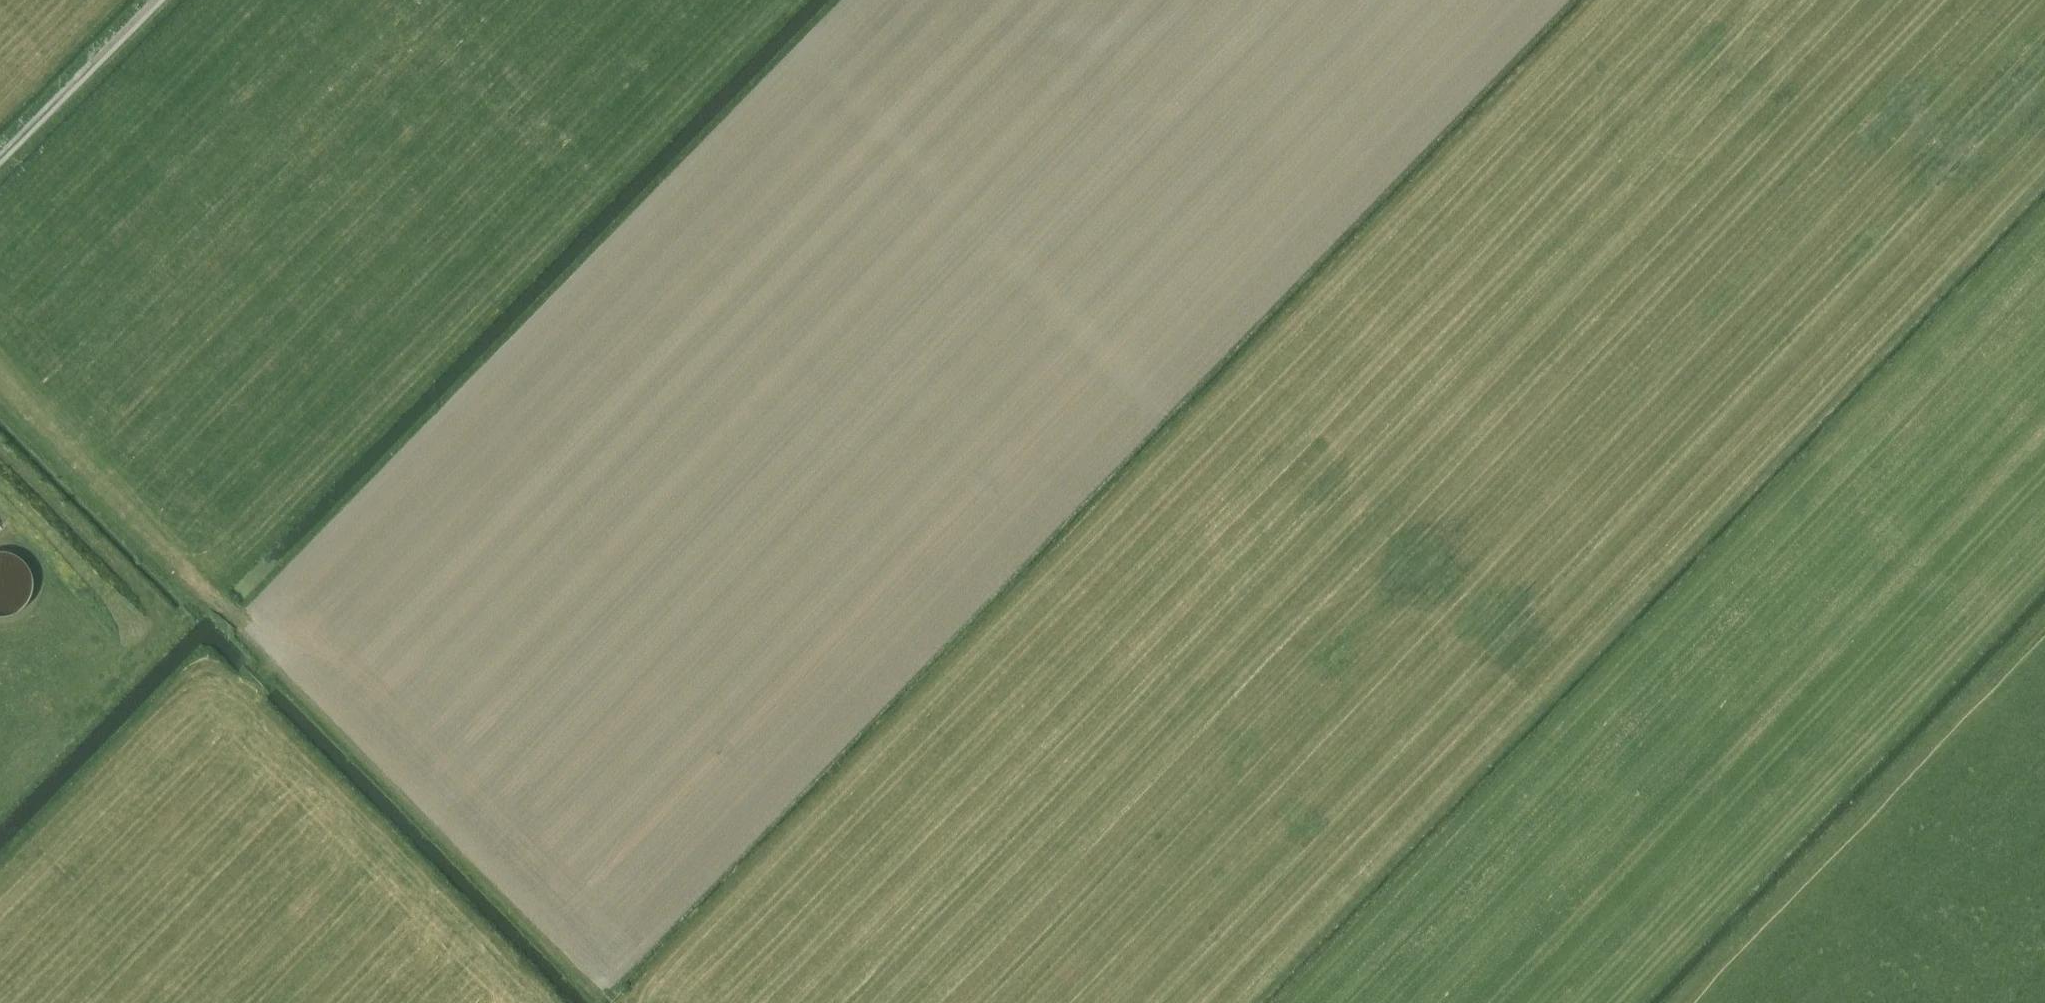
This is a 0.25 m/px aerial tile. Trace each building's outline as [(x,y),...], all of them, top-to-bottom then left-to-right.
[(30,599),(28,553),(0,554),(0,600),(30,599)]
